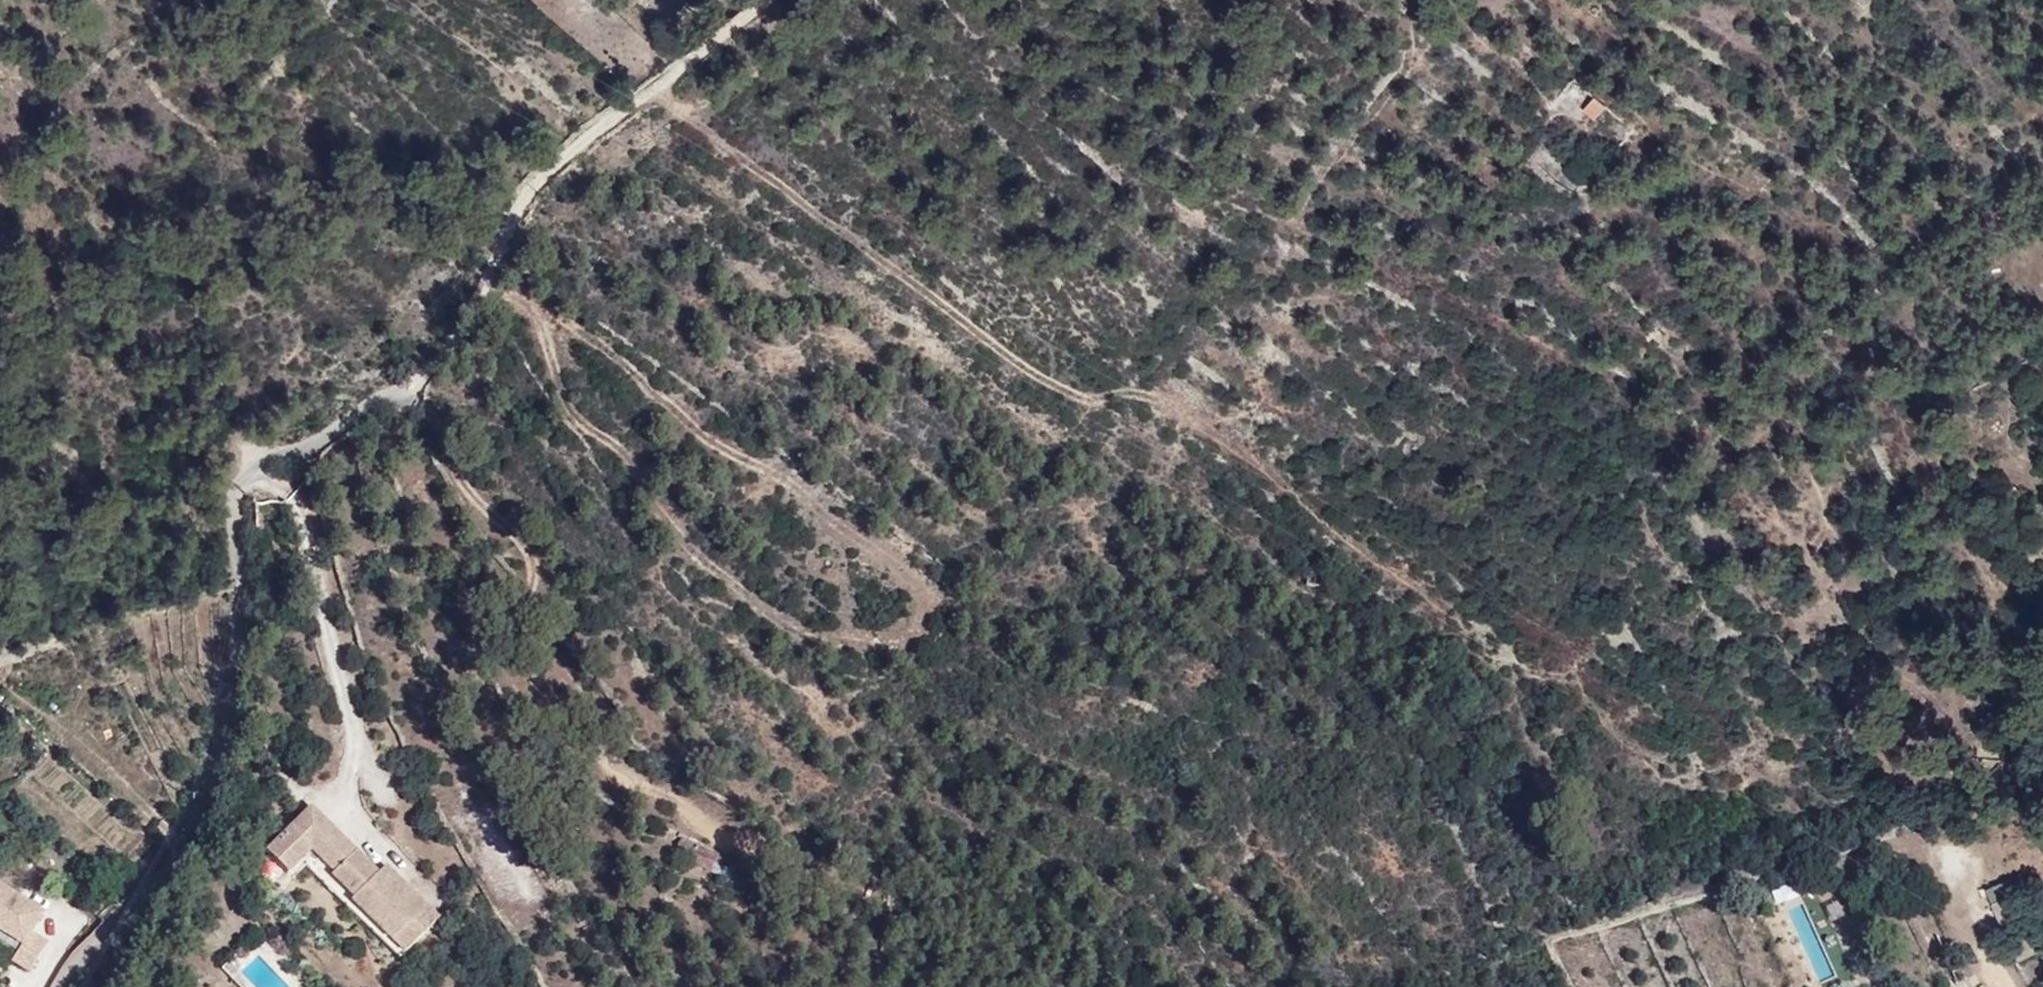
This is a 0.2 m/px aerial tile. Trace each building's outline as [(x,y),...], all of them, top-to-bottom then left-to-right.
[(1594,100),(1584,111),(1594,120),(1604,109),(1594,100)] [(381,871),(312,803),(267,848),(296,877),(310,862),(400,951),(436,916),(386,866),(381,871)] [(0,882),(0,926),(22,940),(12,955),(31,967),(49,940),(31,928),(43,910),(0,882)]
